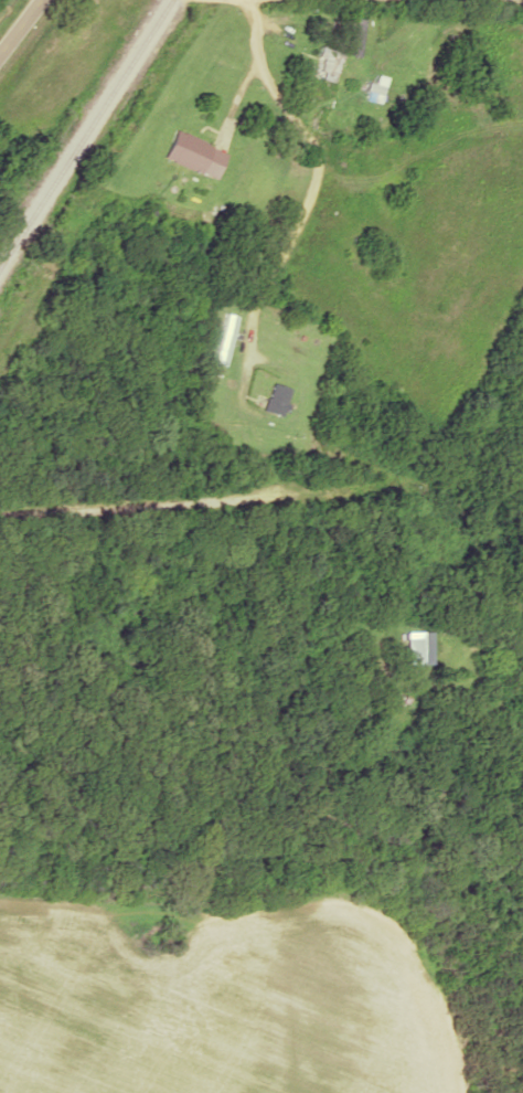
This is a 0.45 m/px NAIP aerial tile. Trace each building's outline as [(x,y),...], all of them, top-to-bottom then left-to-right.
[(349,55),(359,56),(363,9),(354,8),(349,55)] [(312,77),(333,82),(341,51),(320,46),(312,77)] [(216,178),(226,149),(174,131),(164,159),(216,178)] [(224,366),(236,315),(223,313),(212,363),(224,366)] [(265,413),(285,414),(287,386),(266,384),(265,413)] [(440,638),(426,633),(419,655),(433,660),(440,638)]
